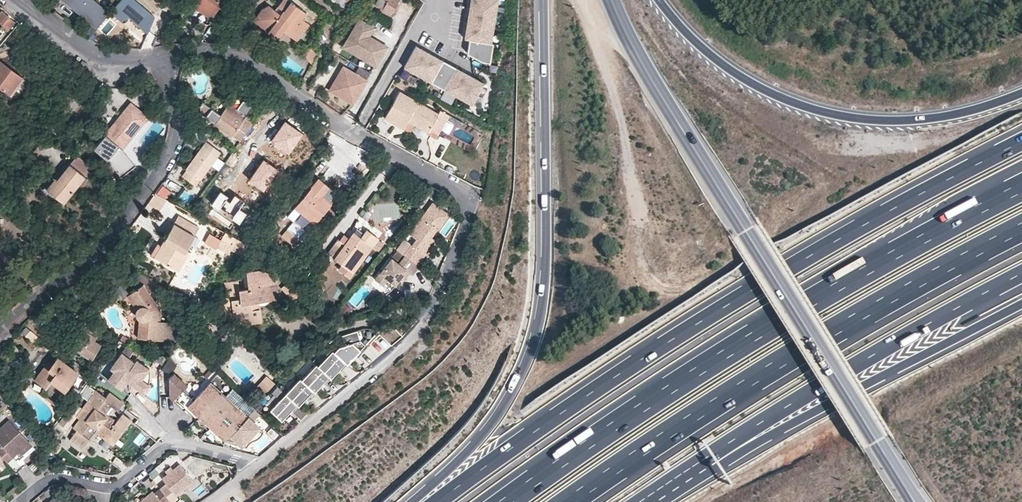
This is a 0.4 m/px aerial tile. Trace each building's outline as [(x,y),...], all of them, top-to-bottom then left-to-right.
[(96,0),(68,0),(72,4),(70,6),(89,23),(97,14),(105,20),(111,13),(112,12),(96,0)] [(134,0),(122,0),(112,12),(111,13),(123,22),(138,4),(134,0)] [(194,6),(193,9),(212,19),(223,0),(197,0),(194,6)] [(269,9),(263,4),(256,7),(253,13),(267,23),(265,26),(275,32),(277,29),(284,34),(286,31),(294,35),(303,22),(296,16),(300,11),(284,0),(275,0),(269,9)] [(376,6),(382,9),(382,12),(390,16),(399,0),(379,0),(376,6)] [(471,10),(469,25),(466,40),(469,40),(467,55),(480,61),(488,63),(491,43),(489,43),(491,28),(493,13),(495,0),(472,0),(471,10)] [(13,20),(0,9),(0,23),(6,29),(13,20)] [(265,26),(267,23),(253,13),(248,19),(273,36),(275,32),(265,26)] [(97,14),(89,23),(90,24),(97,30),(105,20),(97,14)] [(366,36),(371,27),(357,20),(343,44),(357,52),(356,54),(374,64),(385,46),(366,36)] [(91,37),(97,30),(90,24),(83,31),(91,37)] [(357,52),(343,44),(342,47),(356,54),(357,52)] [(429,53),(415,46),(414,48),(428,55),(429,53)] [(309,48),(304,57),(310,64),(316,53),(309,48)] [(468,76),(455,69),(441,62),(428,55),(414,48),(404,68),(417,75),(431,82),(444,89),(457,97),(471,103),(481,83),(468,76)] [(442,60),(429,53),(428,55),(441,62),(442,60)] [(456,68),(442,60),(441,62),(455,69),(456,68)] [(11,96),(24,79),(0,61),(0,88),(11,96)] [(332,86),(330,91),(353,104),(370,72),(358,65),(353,74),(342,68),(332,86)] [(469,75),(456,68),(455,69),(468,76),(469,75)] [(482,82),(469,75),(468,76),(481,83),(482,82)] [(403,128),(407,121),(413,125),(427,133),(429,129),(438,133),(448,115),(440,110),(437,113),(413,98),(399,91),(384,118),(403,128)] [(244,100),(237,109),(246,116),(253,107),(244,100)] [(219,114),(203,102),(196,111),(212,123),(219,114)] [(147,117),(130,103),(106,135),(122,148),(147,117)] [(212,123),(231,136),(246,116),(237,109),(228,103),(219,114),(212,123)] [(409,132),(413,125),(407,121),(403,128),(409,132)] [(302,135),(285,124),(272,142),(289,154),(302,135)] [(122,148),(106,135),(94,149),(111,162),(122,148)] [(182,176),(195,186),(220,152),(205,141),(189,163),(185,168),(187,170),(182,176)] [(134,165),(122,148),(111,162),(121,175),(134,165)] [(46,189),(64,203),(85,176),(83,174),(90,165),(76,154),(56,180),(53,178),(46,189)] [(278,171),(264,161),(250,182),(264,191),(278,171)] [(294,207),(314,224),(332,202),(326,196),(324,194),(329,187),(318,178),(294,207)] [(432,198),(438,190),(432,187),(426,194),(432,198)] [(329,192),(326,196),(332,202),(335,197),(329,192)] [(159,211),(168,199),(156,193),(148,202),(159,211)] [(227,198),(221,193),(212,206),(219,211),(220,208),(234,217),(231,220),(240,226),(247,215),(239,210),(244,203),(235,196),(230,204),(225,201),(227,198)] [(421,218),(423,220),(410,237),(415,240),(411,246),(409,245),(403,254),(404,255),(418,265),(425,255),(422,252),(432,238),(437,230),(440,230),(450,216),(432,203),(421,218)] [(199,226),(179,214),(174,223),(194,235),(199,226)] [(423,220),(421,218),(408,235),(410,237),(423,220)] [(163,241),(167,243),(158,259),(174,269),(184,252),(194,235),(174,223),(173,224),(168,233),(163,241)] [(360,237),(353,231),(344,243),(337,238),(326,253),(352,273),(378,238),(366,229),(360,237)] [(216,247),(228,253),(231,249),(241,254),(248,244),(225,232),(220,239),(216,247)] [(216,247),(220,239),(209,233),(203,243),(215,249),(216,247)] [(436,241),(432,238),(422,252),(425,255),(436,241)] [(167,243),(163,241),(154,257),(158,259),(167,243)] [(189,254),(184,252),(174,269),(179,272),(189,254)] [(391,282),(396,285),(401,278),(407,269),(411,272),(413,274),(418,266),(418,265),(404,255),(398,263),(392,258),(376,281),(384,287),(387,282),(391,282)] [(411,272),(407,269),(401,278),(404,281),(411,272)] [(252,309),(251,303),(257,302),(279,299),(276,276),(258,271),(259,286),(248,287),(238,289),(238,287),(225,288),(226,303),(231,303),(233,318),(234,325),(261,322),(259,309),(258,308),(252,309)] [(259,286),(258,271),(247,272),(248,287),(259,286)] [(293,300),(298,294),(287,282),(282,288),(293,300)] [(136,317),(138,319),(137,338),(166,340),(168,322),(160,321),(158,321),(158,310),(158,307),(143,285),(130,293),(138,306),(135,309),(134,313),(134,315),(136,317)] [(135,309),(138,306),(130,293),(127,295),(135,309)] [(101,344),(95,339),(101,329),(79,316),(75,324),(78,335),(70,347),(92,359),(101,344)] [(351,339),(353,342),(361,349),(378,334),(374,328),(366,326),(344,334),(351,339)] [(339,346),(334,350),(348,364),(361,349),(353,342),(339,346)] [(348,364),(334,350),(319,366),(332,378),(340,369),(342,370),(348,364)] [(110,368),(113,371),(107,379),(118,388),(125,380),(140,392),(141,391),(144,388),(146,384),(147,374),(146,370),(134,360),(133,361),(120,351),(112,362),(109,365),(110,368)] [(46,388),(51,382),(64,391),(78,372),(58,355),(47,370),(43,367),(34,378),(44,386),(46,388)] [(168,373),(177,365),(171,359),(162,366),(168,373)] [(317,364),(302,380),(315,392),(323,383),(325,385),(332,378),(319,366),(317,364)] [(167,379),(167,395),(182,409),(188,403),(224,439),(236,442),(243,448),(263,427),(205,373),(188,391),(171,375),(167,379)] [(254,390),(261,397),(271,391),(274,389),(277,385),(267,377),(264,379),(254,390)] [(302,380),(300,379),(285,394),(299,406),(307,397),(309,399),(315,392),(302,380)] [(285,394),(278,387),(272,393),(280,399),(270,410),(281,421),(291,411),(292,412),(299,406),(285,394)] [(114,423),(102,414),(109,404),(117,410),(123,402),(109,392),(105,397),(95,390),(81,408),(73,402),(58,422),(66,428),(75,416),(79,419),(72,427),(76,430),(70,438),(82,448),(95,431),(113,444),(131,420),(122,413),(114,423)] [(7,420),(0,426),(0,427),(0,445),(0,456),(6,463),(16,453),(28,443),(7,420)] [(30,446),(28,443),(16,453),(18,455),(21,453),(21,454),(30,446)] [(175,494),(192,479),(178,463),(172,469),(167,473),(161,478),(165,483),(175,494)] [(155,468),(148,473),(153,479),(160,473),(155,468)] [(165,483),(159,488),(170,500),(172,501),(173,501),(178,498),(175,494),(165,483)] [(159,488),(153,492),(151,490),(137,501),(169,501),(170,500),(159,488)] [(58,493),(48,501),(66,501),(58,493)]
